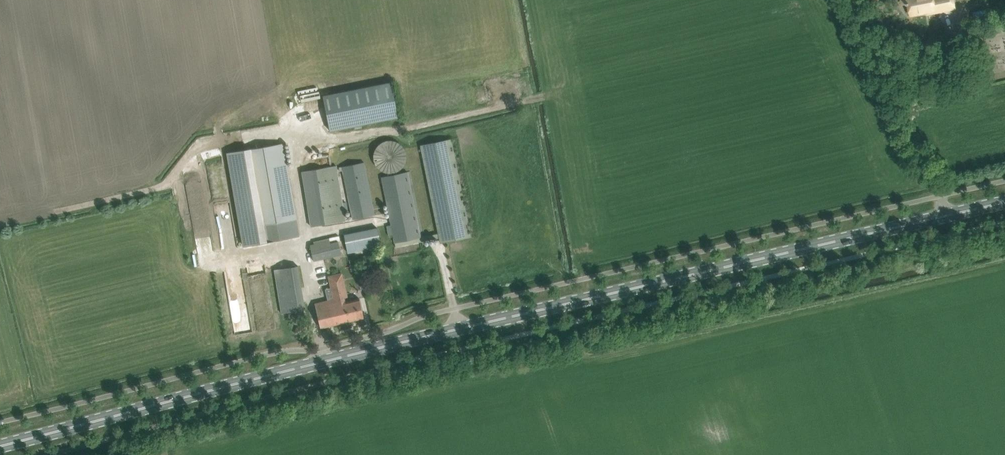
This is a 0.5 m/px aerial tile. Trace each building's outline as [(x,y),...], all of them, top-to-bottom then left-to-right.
[(911,14),(927,11),(927,13),(954,7),(953,0),(909,0),(911,14)] [(323,95),(330,131),(399,117),(391,82),(323,95)] [(374,155),(373,157),(374,158),(374,160),(374,161),(374,162),(375,164),(376,165),(377,166),(377,167),(378,168),(379,169),(381,170),(382,171),(383,172),(384,172),(386,173),(387,173),(389,173),(390,173),(392,173),(393,173),(395,173),(396,172),(397,172),(399,171),(400,170),(401,169),(402,168),(403,167),(404,166),(404,165),(405,163),(406,162),(406,161),(406,159),(406,158),(407,156),(406,155),(406,153),(406,152),(405,151),(405,149),(404,148),(403,147),(402,146),(401,145),(400,144),(399,143),(398,142),(397,142),(395,141),(394,141),(393,140),(391,140),(390,140),(388,140),(387,140),(386,141),(384,141),(383,142),(382,142),(380,143),(379,144),(378,145),(377,146),(376,147),(376,148),(375,150),(374,151),(374,152),(374,154),(374,155)] [(393,235),(396,246),(439,238),(440,242),(471,236),(452,140),(421,146),(438,233),(421,237),(408,172),(381,177),(391,224),(387,225),(389,236),(393,235)] [(228,153),(244,245),(299,236),(283,143),(228,153)] [(343,166),(353,219),(375,215),(364,162),(343,166)] [(337,165),(304,171),(313,226),(346,221),(337,165)] [(345,234),(348,252),(381,245),(378,228),(345,234)] [(310,244),(314,260),(341,253),(338,238),(310,244)] [(306,310),(297,258),(273,262),(282,314),(306,310)] [(315,303),(318,317),(321,327),(364,317),(360,298),(345,301),(344,294),(347,294),(341,268),(325,272),(329,289),(334,288),(336,298),(315,303)] [(296,327),(295,333),(301,335),(303,328),(296,327)]
